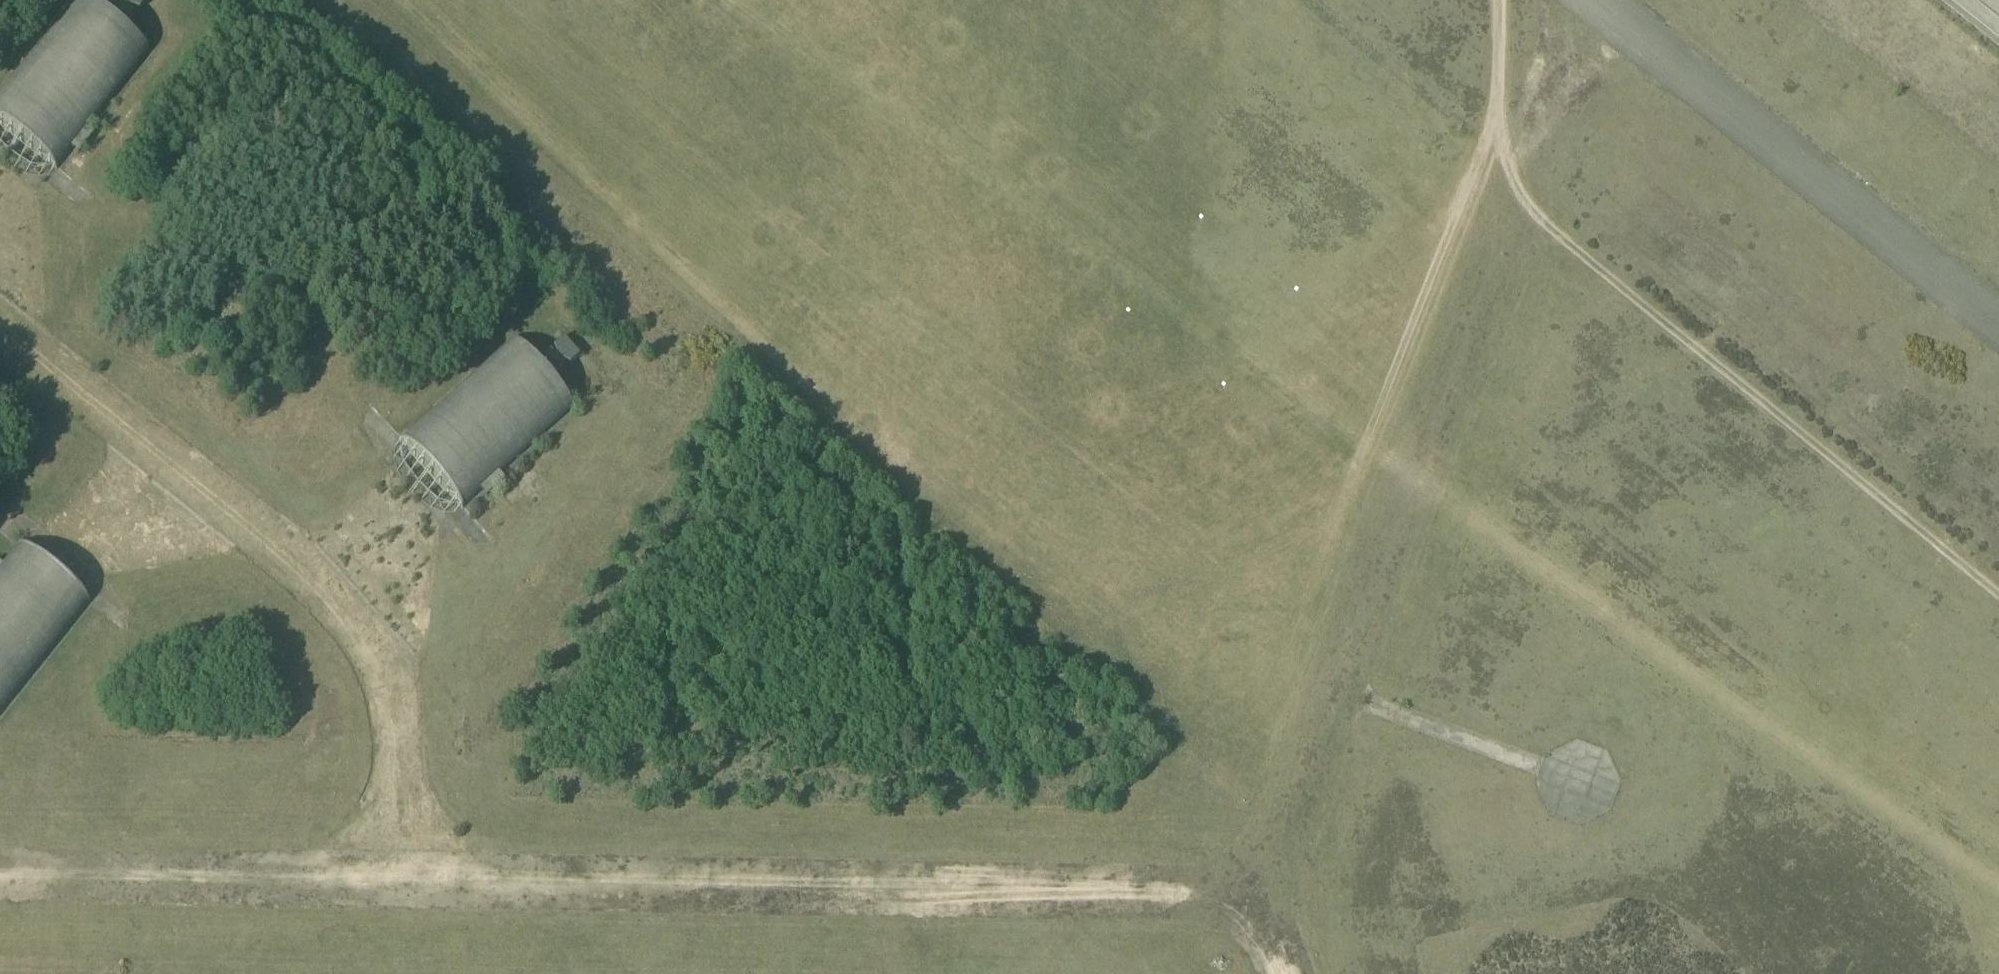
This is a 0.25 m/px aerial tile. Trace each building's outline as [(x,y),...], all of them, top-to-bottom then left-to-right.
[(87,131),(150,52),(125,33),(133,15),(117,3),(101,13),(85,0),(73,0),(0,90),(0,124),(58,168),(72,150),(78,155),(93,135),(87,131)] [(125,8),(139,11),(146,1),(145,0),(122,0),(125,8)] [(553,348),(557,361),(569,366),(579,357),(563,339),(553,348)] [(505,481),(501,476),(574,408),(553,386),(563,369),(549,353),(531,362),(510,340),(401,440),(465,510),(483,493),(486,497),(505,481)] [(89,604),(20,544),(2,566),(0,564),(0,715),(89,604)]
